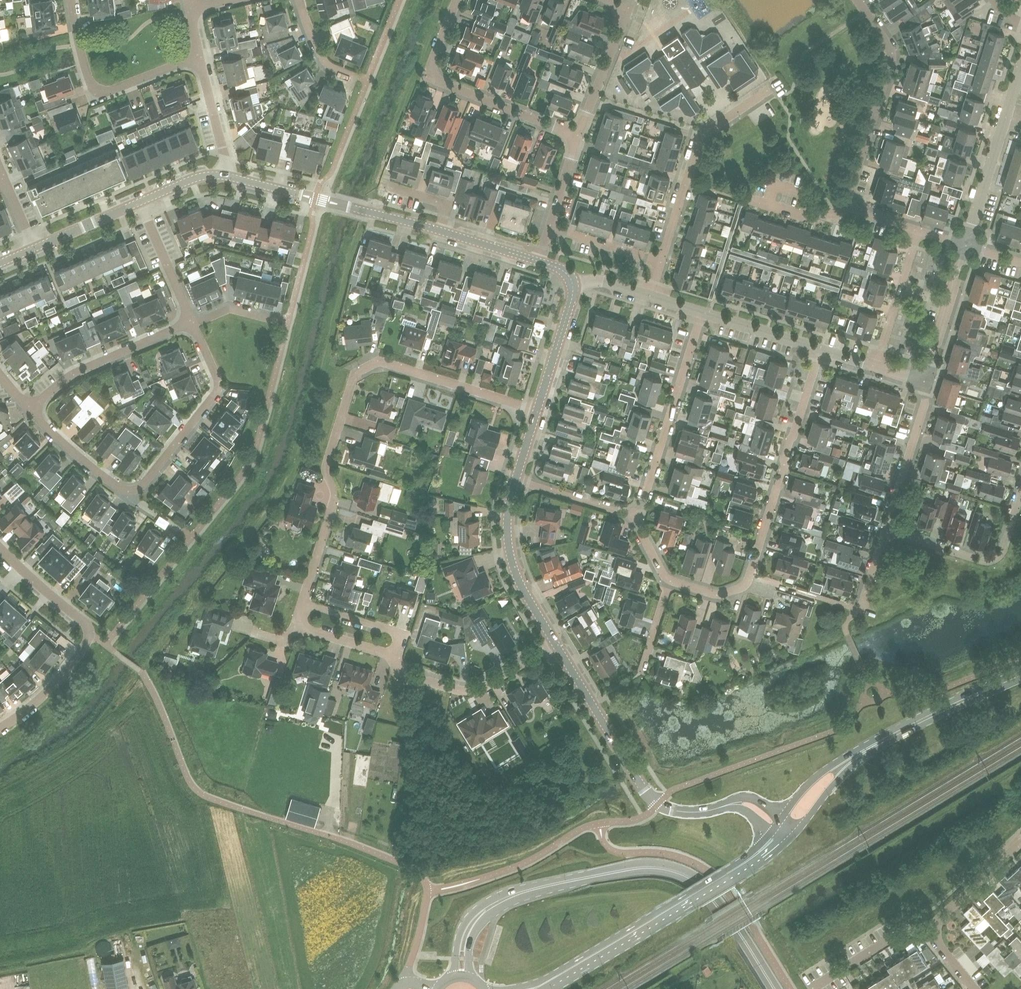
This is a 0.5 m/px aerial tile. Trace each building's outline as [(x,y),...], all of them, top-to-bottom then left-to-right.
[(36,14),(54,11),(54,10),(55,10),(55,8),(56,7),(56,5),(55,3),(55,2),(53,0),(53,1),(53,0),(43,0),(42,0),(26,0),(27,3),(34,2),(36,14)] [(90,11),(91,11),(92,13),(102,11),(103,18),(116,16),(114,0),(90,0),(90,1),(89,1),(89,2),(89,3),(88,4),(88,5),(88,6),(88,7),(89,8),(89,9),(90,10),(90,11)] [(146,0),(148,11),(160,8),(159,0),(147,0),(146,0)] [(349,4),(347,0),(318,0),(322,15),(336,11),(335,7),(349,4)] [(354,5),(355,9),(368,6),(366,0),(353,0),(354,5)] [(496,5),(484,0),(477,0),(472,12),(490,19),(496,5)] [(520,6),(525,8),(522,15),(536,20),(542,4),(538,2),(539,0),(523,0),(520,6)] [(564,2),(558,0),(549,0),(543,18),(556,23),(564,2)] [(887,9),(900,0),(880,0),(887,9)] [(916,13),(921,10),(914,0),(900,0),(887,9),(887,10),(885,11),(891,21),(900,15),(905,21),(910,18),(916,13)] [(979,1),(978,0),(958,0),(955,2),(954,2),(949,5),(948,6),(963,29),(966,20),(964,18),(973,12),(970,7),(979,1)] [(926,7),(921,10),(916,13),(922,22),(932,15),(926,7)] [(604,18),(584,10),(584,11),(580,9),(571,20),(564,17),(561,25),(582,33),(582,34),(585,27),(598,32),(604,18)] [(56,22),(57,22),(57,21),(58,20),(58,18),(57,17),(57,16),(56,14),(55,13),(54,11),(36,14),(31,15),(34,35),(47,33),(45,26),(56,24),(56,22)] [(265,24),(261,25),(266,41),(281,37),(278,27),(287,24),(287,21),(288,18),(286,12),(284,11),(267,16),(265,24)] [(512,34),(518,19),(511,16),(505,31),(512,34)] [(218,35),(236,31),(234,20),(231,21),(230,18),(223,19),(224,22),(216,24),(216,27),(214,28),(215,34),(218,34),(218,35)] [(508,23),(494,18),(491,26),(504,32),(508,23)] [(981,35),(980,40),(1001,46),(1004,35),(998,33),(1000,27),(983,22),(981,28),(983,28),(981,35)] [(288,31),(296,30),(295,23),(287,24),(288,31)] [(490,41),(494,31),(474,23),(472,29),(467,26),(461,40),(472,45),(470,48),(478,51),(483,38),(490,41)] [(906,41),(930,32),(927,25),(921,27),(919,23),(901,30),(906,41)] [(350,24),(333,32),(339,45),(337,52),(360,61),(366,45),(352,40),(354,34),(350,24)] [(554,41),(560,28),(554,25),(548,39),(554,41)] [(9,26),(9,40),(18,40),(17,26),(9,26)] [(949,26),(942,27),(944,34),(950,33),(949,26)] [(697,28),(691,27),(681,33),(685,39),(683,41),(677,34),(662,45),(667,52),(654,60),(654,63),(651,62),(651,60),(645,50),(624,64),(623,72),(636,93),(646,87),(646,84),(649,85),(649,87),(655,97),(658,95),(660,98),(657,99),(664,109),(670,110),(675,106),(676,107),(680,108),(681,107),(684,113),(691,114),(700,108),(693,98),(704,91),(698,82),(709,75),(717,87),(727,81),(727,78),(730,79),(730,81),(736,91),(756,77),(753,74),(755,72),(754,70),(758,67),(744,48),(735,54),(735,57),(732,56),(732,54),(726,44),(723,46),(721,43),(724,41),(718,32),(712,31),(706,35),(705,34),(701,33),(700,34),(697,28)] [(587,60),(593,46),(578,40),(581,33),(569,29),(564,41),(572,44),(569,53),(587,60)] [(236,31),(218,35),(218,36),(216,36),(218,47),(221,46),(238,42),(236,31)] [(930,55),(930,58),(942,58),(942,51),(933,51),(930,44),(928,45),(926,42),(932,39),(934,36),(933,33),(930,32),(906,41),(910,52),(923,47),(926,55),(930,55)] [(506,51),(512,36),(504,33),(498,48),(506,51)] [(240,41),(242,48),(248,47),(248,48),(258,45),(256,37),(240,41)] [(282,39),(267,43),(275,60),(279,58),(285,63),(285,64),(301,56),(295,44),(286,48),(282,39)] [(981,44),(978,51),(997,57),(1001,46),(980,40),(979,44),(981,44)] [(524,51),(532,54),(534,55),(538,46),(528,42),(524,51)] [(541,46),(539,53),(548,57),(550,50),(541,46)] [(250,55),(248,48),(248,47),(242,48),(233,51),(235,58),(224,61),(226,71),(247,66),(245,56),(250,55)] [(480,66),(484,56),(467,50),(465,55),(457,52),(451,66),(471,74),(475,63),(480,66)] [(526,69),(532,54),(524,51),(518,66),(526,69)] [(561,63),(564,56),(551,51),(548,58),(561,63)] [(997,57),(978,51),(976,58),(967,55),(965,59),(972,61),(973,61),(994,68),(997,57)] [(945,66),(945,58),(942,58),(930,58),(929,58),(929,66),(945,66)] [(972,65),(978,67),(975,74),(990,79),(994,68),(973,61),(972,65)] [(842,71),(847,68),(843,62),(838,65),(842,71)] [(911,62),(907,75),(925,80),(929,68),(911,62)] [(504,87),(512,68),(499,63),(491,81),(504,87)] [(577,85),(583,71),(563,64),(558,78),(577,85)] [(255,76),(250,77),(247,66),(226,71),(229,82),(240,80),(242,87),(256,83),(255,76)] [(289,86),(298,100),(302,106),(311,93),(306,83),(314,78),(307,66),(292,76),(293,84),(289,86)] [(528,96),(535,76),(522,71),(515,91),(528,96)] [(987,90),(990,79),(975,74),(967,71),(964,81),(955,79),(953,86),(958,88),(967,91),(968,91),(970,84),(987,90)] [(40,111),(45,108),(57,104),(55,99),(74,92),(68,76),(66,77),(65,75),(58,78),(58,80),(45,85),(51,100),(43,102),(42,98),(36,101),(40,111)] [(478,85),(486,87),(488,77),(480,75),(478,85)] [(927,101),(930,90),(922,88),(925,80),(907,75),(903,87),(920,93),(919,98),(927,101)] [(40,79),(30,82),(32,92),(43,88),(40,79)] [(553,91),(556,83),(550,81),(547,89),(553,91)] [(170,89),(169,87),(162,90),(165,98),(159,100),(164,113),(178,108),(176,102),(189,97),(186,91),(188,90),(186,84),(184,84),(183,83),(170,89)] [(341,87),(335,85),(334,88),(325,84),(320,97),(329,100),(322,117),(330,119),(337,103),(341,105),(346,93),(340,90),(341,87)] [(15,108),(23,105),(20,98),(18,99),(13,85),(1,89),(5,98),(0,100),(0,113),(15,108)] [(253,103),(251,93),(258,91),(257,85),(238,90),(239,95),(230,98),(233,109),(253,103)] [(964,100),(962,106),(980,111),(984,101),(966,95),(967,91),(958,88),(953,86),(951,92),(961,95),(960,98),(964,100)] [(567,111),(572,98),(555,92),(550,105),(567,111)] [(414,105),(411,113),(413,114),(414,116),(417,117),(417,119),(416,122),(420,123),(419,126),(421,127),(417,136),(412,134),(412,135),(425,139),(437,110),(430,107),(433,99),(419,93),(416,100),(415,99),(414,100),(413,100),(412,101),(412,103),(412,104),(413,105),(414,105)] [(913,117),(915,109),(921,111),(925,100),(912,96),(910,103),(899,99),(895,112),(897,113),(897,112),(913,117)] [(451,129),(459,109),(456,108),(457,106),(456,104),(450,102),(448,103),(447,104),(445,103),(437,123),(451,129)] [(144,107),(133,112),(129,103),(109,110),(110,112),(108,113),(110,119),(113,118),(115,123),(134,116),(136,120),(147,115),(144,107)] [(235,119),(238,118),(239,122),(240,122),(240,121),(245,120),(247,122),(251,126),(252,126),(264,116),(261,112),(256,113),(253,103),(233,109),(235,119)] [(63,105),(48,110),(51,118),(56,116),(61,131),(82,123),(76,107),(67,111),(65,110),(63,105)] [(149,108),(152,117),(159,115),(155,106),(149,108)] [(940,116),(947,118),(956,121),(958,116),(977,122),(980,111),(962,106),(961,111),(954,109),(953,111),(943,108),(940,116)] [(0,113),(0,119),(2,125),(13,122),(15,127),(26,123),(24,118),(19,119),(15,108),(0,113)] [(605,111),(602,122),(620,127),(623,117),(634,120),(636,114),(620,110),(619,115),(605,111)] [(913,138),(915,139),(918,128),(912,126),(915,118),(913,117),(897,112),(897,113),(893,125),(897,126),(895,133),(900,134),(902,135),(913,138)] [(470,134),(476,137),(476,143),(475,145),(479,146),(489,121),(477,116),(475,122),(465,118),(454,147),(464,151),(470,134)] [(43,117),(37,119),(39,126),(46,124),(43,117)] [(956,121),(947,118),(945,126),(954,129),(957,121),(956,121)] [(479,146),(483,148),(484,146),(488,141),(496,145),(493,153),(499,155),(507,136),(499,133),(502,126),(500,125),(501,123),(492,119),(491,122),(489,121),(479,146)] [(332,121),(328,137),(335,138),(339,123),(332,121)] [(663,129),(665,123),(657,121),(656,127),(663,129)] [(602,122),(598,133),(616,138),(619,131),(621,132),(622,128),(620,127),(602,122)] [(179,131),(186,149),(198,144),(190,126),(179,131)] [(256,132),(252,126),(251,126),(242,134),(247,140),(256,132)] [(959,127),(956,137),(973,142),(976,132),(959,127)] [(14,154),(15,156),(37,145),(32,134),(31,135),(28,129),(17,134),(20,140),(10,144),(11,147),(8,148),(11,155),(14,154)] [(266,157),(266,155),(267,155),(273,131),(262,129),(256,152),(258,153),(258,155),(266,157)] [(273,131),(267,155),(278,158),(281,146),(288,148),(289,148),(293,132),(284,130),(283,134),(273,131)] [(451,147),(456,133),(450,130),(444,145),(451,147)] [(680,146),(683,135),(666,130),(663,141),(680,146)] [(97,137),(100,144),(115,138),(113,131),(97,137)] [(168,136),(175,153),(186,149),(179,131),(168,136)] [(293,162),(304,164),(311,137),(293,132),(289,148),(288,148),(287,152),(295,154),(293,162)] [(524,158),(532,138),(518,132),(510,152),(524,158)] [(613,149),(616,138),(598,133),(596,132),(593,143),(613,149)] [(882,147),(884,148),(883,150),(901,155),(905,143),(911,145),(913,138),(902,135),(900,134),(898,141),(887,138),(885,137),(884,138),(881,146),(882,147)] [(943,142),(941,149),(949,152),(954,153),(956,148),(969,153),(973,142),(956,137),(945,134),(943,142)] [(157,141),(164,158),(175,153),(168,136),(157,141)] [(327,143),(311,139),(311,137),(304,164),(315,167),(318,156),(324,158),(327,143)] [(676,157),(680,146),(663,141),(658,139),(655,150),(676,157)] [(391,175),(402,178),(408,159),(403,157),(404,151),(400,150),(402,142),(396,140),(391,155),(396,157),(391,175)] [(426,140),(422,155),(428,157),(433,142),(426,140)] [(157,141),(146,146),(153,163),(164,158),(157,141)] [(548,167),(556,148),(542,142),(534,162),(548,167)] [(448,155),(450,148),(434,144),(432,150),(448,155)] [(43,157),(37,145),(15,156),(15,157),(13,158),(16,165),(18,164),(20,167),(30,162),(34,172),(45,167),(41,157),(43,157)] [(1016,145),(1013,156),(1020,159),(1020,147),(1016,145)] [(146,146),(135,150),(142,168),(153,163),(146,146)] [(28,185),(32,196),(36,195),(43,211),(128,174),(116,147),(37,181),(28,185)] [(937,165),(938,165),(963,173),(967,162),(950,157),(949,158),(947,158),(949,152),(941,149),(938,148),(936,154),(940,155),(937,165)] [(142,168),(135,150),(124,155),(131,173),(142,168)] [(613,155),(615,156),(629,160),(632,161),(634,155),(615,150),(613,155)] [(676,157),(655,150),(651,161),(640,158),(638,163),(652,167),(654,162),(673,168),(676,157)] [(879,162),(885,164),(883,171),(890,173),(902,177),(906,166),(904,165),(907,157),(901,155),(883,150),(883,152),(881,152),(879,153),(877,160),(878,162),(879,162)] [(24,176),(26,181),(77,158),(75,154),(24,176)] [(616,163),(627,166),(629,160),(615,156),(613,162),(610,161),(610,160),(592,154),(588,164),(607,170),(608,165),(615,167),(616,163)] [(408,159),(402,178),(414,182),(418,167),(422,156),(421,156),(416,155),(414,160),(408,159)] [(1013,156),(1009,166),(1020,170),(1020,159),(1013,156)] [(427,186),(438,189),(444,171),(438,169),(440,162),(430,159),(429,164),(433,166),(427,186)] [(517,172),(524,175),(529,162),(522,159),(517,172)] [(641,164),(632,161),(629,160),(627,166),(639,170),(641,164)] [(620,191),(621,185),(609,181),(610,177),(605,176),(607,170),(588,164),(587,164),(583,174),(604,181),(604,180),(607,181),(605,186),(620,191)] [(960,183),(963,173),(938,165),(935,174),(930,172),(928,179),(939,182),(941,177),(943,178),(960,183)] [(1006,177),(1020,181),(1020,170),(1009,166),(1006,177)] [(458,181),(462,170),(456,168),(455,172),(450,171),(449,173),(444,171),(438,189),(449,193),(453,180),(458,181)] [(469,177),(481,180),(483,172),(472,168),(469,177)] [(639,181),(648,183),(666,189),(670,178),(645,171),(644,175),(641,174),(639,181)] [(902,177),(890,173),(889,178),(879,175),(876,185),(895,191),(900,193),(903,184),(912,187),(914,181),(902,177)] [(522,183),(535,187),(538,180),(525,175),(522,183)] [(458,208),(471,212),(476,193),(470,191),(474,181),(462,177),(458,189),(464,191),(458,208)] [(1020,183),(1020,181),(1006,177),(1003,187),(1018,192),(1020,183)] [(663,199),(666,189),(648,183),(645,193),(663,199)] [(943,225),(948,208),(946,208),(949,199),(946,198),(948,193),(954,194),(956,187),(944,184),(940,196),(932,222),(943,225)] [(633,189),(621,185),(620,191),(624,192),(631,195),(633,189)] [(904,212),(906,205),(892,201),(895,191),(876,185),(873,195),(883,199),(881,205),(904,212)] [(493,204),(498,189),(486,186),(483,195),(476,193),(471,212),(483,216),(487,202),(493,204)] [(499,188),(495,200),(502,202),(506,190),(499,188)] [(597,196),(599,190),(591,188),(590,194),(597,196)] [(925,204),(928,192),(922,191),(919,202),(925,204)] [(636,202),(637,196),(631,195),(624,192),(623,198),(629,200),(636,202)] [(696,204),(699,205),(700,204),(714,209),(718,198),(700,193),(696,204)] [(922,219),(932,222),(940,196),(930,193),(928,202),(927,202),(922,219)] [(1003,193),(1000,203),(1008,205),(1011,196),(1003,193)] [(912,196),(907,213),(914,215),(920,199),(912,196)] [(498,221),(524,229),(531,206),(521,203),(522,200),(516,198),(515,201),(505,198),(498,221)] [(577,224),(587,228),(593,211),(587,209),(589,202),(578,199),(573,212),(580,214),(577,224)] [(587,228),(598,231),(603,214),(607,202),(602,200),(598,213),(593,211),(587,228)] [(734,216),(738,217),(742,203),(738,202),(734,216)] [(699,205),(696,215),(714,221),(716,216),(712,215),(714,209),(700,204),(699,205)] [(191,212),(189,212),(198,233),(208,228),(210,232),(214,230),(217,231),(221,217),(221,213),(213,211),(204,215),(200,205),(190,209),(191,212)] [(655,216),(657,209),(646,205),(644,212),(655,216)] [(0,209),(0,227),(1,230),(12,225),(5,207),(0,209)] [(609,216),(603,214),(598,231),(608,234),(616,209),(611,207),(609,216)] [(221,217),(217,231),(233,235),(234,231),(245,234),(250,212),(239,209),(237,217),(221,213),(221,217)] [(741,228),(751,232),(756,217),(757,217),(758,214),(746,210),(741,228)] [(613,236),(624,239),(629,222),(632,213),(627,211),(624,221),(619,219),(613,236)] [(187,237),(198,233),(189,212),(178,217),(183,228),(177,230),(183,243),(189,241),(187,237)] [(255,241),(261,242),(265,226),(259,224),(262,215),(250,212),(245,234),(256,237),(255,241)] [(1009,242),(1014,224),(1006,221),(1008,215),(997,212),(993,224),(1000,227),(996,238),(1009,242)] [(696,215),(693,225),(693,226),(707,231),(709,225),(713,226),(714,221),(696,215)] [(738,217),(734,216),(730,215),(727,225),(735,227),(738,217)] [(624,239),(634,242),(642,219),(637,217),(634,224),(629,222),(624,239)] [(766,220),(757,217),(756,217),(751,232),(757,233),(756,237),(761,238),(766,220)] [(269,240),(280,243),(285,221),(273,218),(271,227),(265,226),(261,242),(268,244),(269,240)] [(645,246),(650,229),(645,227),(647,220),(642,219),(634,242),(645,246)] [(777,223),(766,220),(761,238),(766,240),(767,236),(772,238),(777,223)] [(297,224),(285,221),(280,243),(291,246),(290,249),(296,251),(300,237),(294,236),(297,224)] [(782,245),(783,241),(788,227),(787,227),(777,223),(772,238),(778,240),(777,243),(782,245)] [(783,241),(794,245),(799,227),(788,223),(787,227),(788,227),(783,241)] [(704,241),(707,231),(693,226),(693,225),(690,224),(686,236),(704,241)] [(1014,224),(1009,242),(1020,245),(1020,226),(1014,224)] [(794,245),(804,248),(809,233),(809,234),(810,230),(799,227),(794,245)] [(819,237),(809,234),(809,233),(804,248),(803,251),(808,253),(809,250),(815,251),(819,237)] [(364,256),(375,259),(381,240),(370,237),(364,256)] [(830,240),(819,237),(815,251),(820,253),(819,256),(824,258),(830,240)] [(875,237),(872,246),(870,253),(894,260),(897,250),(892,248),(893,242),(875,237)] [(681,251),(685,252),(685,251),(700,256),(703,245),(685,239),(681,251)] [(397,251),(390,249),(392,244),(381,240),(375,259),(374,262),(384,265),(385,265),(392,267),(395,258),(397,251)] [(830,256),(836,258),(841,243),(840,243),(830,240),(824,258),(829,259),(830,256)] [(847,261),(852,243),(841,240),(840,243),(841,243),(836,258),(847,261)] [(125,241),(115,245),(122,261),(133,256),(130,249),(129,249),(125,241)] [(112,265),(122,261),(115,245),(105,250),(112,265)] [(731,250),(744,254),(745,250),(732,246),(731,250)] [(411,268),(416,251),(406,248),(402,260),(395,258),(392,267),(391,270),(404,274),(406,267),(411,268)] [(102,269),(112,265),(105,250),(95,254),(102,269)] [(415,277),(419,278),(414,296),(421,298),(424,289),(426,283),(428,277),(421,275),(427,255),(416,251),(411,268),(417,270),(415,277)] [(685,252),(682,262),(700,267),(701,263),(698,262),(700,256),(685,251),(685,252)] [(141,252),(136,254),(141,267),(147,264),(141,252)] [(729,257),(743,261),(744,257),(730,253),(729,257)] [(865,269),(870,270),(877,273),(879,267),(891,271),(894,260),(870,253),(865,269)] [(95,254),(85,258),(92,273),(102,269),(95,254)] [(359,274),(364,258),(357,256),(352,272),(359,274)] [(85,258),(75,263),(82,278),(92,273),(85,258)] [(440,278),(446,280),(451,262),(440,259),(434,279),(428,277),(426,283),(424,289),(430,291),(433,283),(438,284),(440,278)] [(463,288),(456,286),(462,266),(451,262),(446,280),(452,282),(450,289),(455,291),(453,298),(459,300),(463,288)] [(682,262),(679,272),(678,273),(693,277),(695,271),(698,272),(700,267),(682,262)] [(75,263),(66,267),(72,282),(82,278),(75,263)] [(235,291),(245,294),(251,272),(241,269),(241,267),(225,263),(226,272),(239,276),(235,291)] [(835,264),(832,274),(844,277),(846,267),(835,264)] [(387,283),(391,270),(392,267),(385,265),(384,265),(380,281),(387,283)] [(864,275),(860,285),(884,293),(887,282),(868,276),(870,270),(865,269),(851,265),(849,270),(864,275)] [(200,266),(189,271),(191,276),(202,271),(200,266)] [(62,287),(72,282),(66,267),(55,271),(62,287)] [(219,268),(202,275),(211,297),(223,292),(218,282),(224,280),(219,268)] [(469,288),(481,291),(486,273),(475,270),(469,288)] [(690,288),(693,277),(678,273),(679,272),(675,271),(672,282),(690,288)] [(976,274),(972,285),(991,291),(989,290),(991,284),(998,287),(1001,276),(985,271),(983,276),(976,274)] [(256,297),(261,275),(251,272),(245,294),(256,297)] [(491,297),(492,295),(497,277),(486,273),(481,291),(487,293),(484,303),(489,305),(488,309),(494,311),(497,299),(491,297)] [(122,274),(117,276),(120,283),(125,281),(122,274)] [(44,294),(44,295),(46,301),(57,296),(54,290),(48,275),(38,279),(44,294)] [(211,297),(202,275),(185,283),(190,294),(196,292),(200,302),(202,301),(202,303),(209,300),(208,299),(211,297)] [(256,297),(266,299),(271,280),(261,277),(262,275),(261,275),(256,297)] [(120,283),(117,276),(111,279),(114,286),(120,283)] [(731,298),(733,295),(732,294),(736,280),(726,276),(720,294),(731,298)] [(524,291),(522,297),(540,303),(544,291),(536,289),(538,283),(522,278),(521,283),(519,282),(518,288),(524,291)] [(742,282),(736,280),(732,294),(733,295),(742,298),(748,280),(743,278),(742,282)] [(34,299),(44,295),(44,294),(38,279),(28,284),(34,299)] [(282,282),(271,280),(266,299),(277,302),(279,294),(285,296),(289,280),(283,279),(282,282)] [(506,293),(510,281),(504,279),(500,291),(506,293)] [(130,280),(119,285),(121,290),(132,285),(130,280)] [(742,298),(753,301),(757,286),(752,285),(753,281),(748,280),(742,298)] [(1020,282),(1015,280),(1009,297),(1016,299),(1020,282)] [(150,283),(141,287),(144,293),(153,288),(150,283)] [(352,283),(351,290),(364,293),(366,287),(352,283)] [(18,288),(24,303),(34,299),(28,284),(18,288)] [(763,288),(757,286),(753,301),(763,304),(768,290),(769,286),(764,285),(763,288)] [(881,303),(884,293),(860,285),(858,293),(854,292),(854,295),(843,291),(841,297),(852,301),(868,305),(869,302),(865,300),(866,299),(881,303)] [(983,308),(1001,313),(1003,314),(1004,308),(993,304),(997,293),(991,291),(972,285),(969,297),(984,302),(983,308)] [(144,297),(146,301),(154,318),(156,317),(157,319),(164,316),(163,314),(166,313),(161,303),(167,300),(161,287),(155,289),(156,291),(144,297)] [(19,306),(24,303),(18,288),(8,292),(14,307),(17,314),(21,312),(19,306)] [(468,290),(463,288),(459,300),(457,307),(463,309),(468,290)] [(779,293),(768,290),(763,304),(762,307),(773,311),(779,293)] [(125,305),(127,304),(133,301),(128,291),(120,294),(125,305)] [(0,296),(0,301),(5,312),(14,307),(8,292),(0,296)] [(88,297),(85,292),(78,295),(80,300),(88,297)] [(789,296),(779,293),(773,311),(784,314),(785,311),(789,296)] [(790,293),(789,296),(785,311),(795,314),(800,300),(794,298),(795,295),(790,293)] [(516,312),(517,307),(519,308),(537,314),(540,303),(522,297),(514,294),(512,300),(510,304),(505,303),(504,309),(516,312)] [(806,317),(811,300),(806,298),(805,301),(800,300),(795,314),(806,317)] [(152,319),(154,318),(146,301),(140,304),(138,299),(127,304),(132,316),(138,313),(142,323),(144,322),(145,324),(153,321),(152,319)] [(816,301),(811,300),(806,317),(815,320),(816,321),(821,306),(815,304),(816,301)] [(859,314),(857,321),(874,326),(877,315),(866,311),(868,305),(852,301),(851,306),(853,307),(852,311),(859,314)] [(386,317),(390,306),(378,302),(375,313),(386,317)] [(115,309),(106,313),(105,314),(115,335),(116,334),(117,337),(125,333),(124,331),(127,330),(122,320),(128,317),(123,306),(115,309)] [(832,309),(821,306),(816,321),(815,320),(814,324),(826,327),(832,309)] [(435,331),(441,310),(432,307),(431,311),(432,313),(431,315),(428,323),(429,323),(427,328),(435,331)] [(1001,313),(983,308),(981,313),(965,308),(962,320),(978,325),(981,326),(984,327),(987,320),(986,317),(986,315),(999,319),(1001,313)] [(1013,308),(1011,316),(1015,317),(1020,319),(1020,310),(1013,308)] [(516,312),(504,309),(502,315),(505,316),(504,320),(514,323),(513,329),(530,335),(534,324),(516,318),(514,318),(516,312)] [(113,336),(115,335),(105,314),(106,313),(105,311),(87,319),(95,338),(100,335),(103,340),(105,339),(106,341),(114,338),(113,336)] [(600,339),(607,316),(597,312),(591,329),(598,331),(596,338),(600,339)] [(456,317),(442,313),(439,323),(453,327),(456,317)] [(36,315),(31,317),(34,325),(39,322),(36,315)] [(606,334),(612,336),(617,319),(607,316),(600,339),(604,340),(606,334)] [(34,325),(31,317),(25,320),(28,326),(30,326),(34,325)] [(421,347),(427,330),(415,327),(416,321),(404,317),(402,321),(403,323),(406,324),(400,341),(421,347)] [(1015,317),(1013,323),(1020,325),(1020,319),(1015,317)] [(644,318),(641,320),(636,337),(642,339),(640,346),(644,347),(653,320),(644,318)] [(359,342),(372,340),(370,319),(362,320),(362,325),(345,327),(347,348),(359,347),(359,342)] [(628,341),(630,337),(632,330),(626,328),(628,322),(617,319),(612,336),(610,341),(621,344),(623,339),(628,341)] [(650,341),(657,343),(663,324),(653,320),(644,347),(648,348),(650,341)] [(976,331),(978,325),(962,320),(958,331),(970,335),(968,340),(983,345),(986,346),(988,338),(986,334),(976,331)] [(870,337),(874,326),(857,321),(855,326),(848,324),(846,330),(839,328),(838,333),(856,339),(858,333),(870,337)] [(13,331),(20,328),(18,323),(11,326),(13,331)] [(66,331),(68,335),(75,352),(78,351),(78,353),(86,350),(85,348),(87,347),(83,337),(89,335),(84,323),(66,331)] [(663,324),(657,343),(655,350),(659,351),(661,344),(667,347),(667,346),(670,347),(673,339),(670,338),(673,330),(672,326),(663,324)] [(13,331),(11,326),(3,329),(6,334),(13,331)] [(527,346),(530,335),(513,329),(509,340),(527,346)] [(486,339),(493,341),(495,335),(488,333),(486,339)] [(68,335),(61,338),(59,334),(48,338),(53,350),(59,348),(64,358),(66,356),(67,358),(74,355),(73,353),(75,352),(68,335)] [(506,345),(507,339),(496,335),(494,341),(506,345)] [(632,352),(636,339),(630,337),(628,341),(626,348),(625,350),(632,352)] [(1020,337),(1016,348),(1014,348),(1012,354),(1018,356),(1020,349),(1020,350),(1020,338),(1020,337)] [(3,348),(10,342),(6,338),(0,340),(0,344),(3,348)] [(10,357),(23,347),(16,338),(10,342),(3,348),(10,357)] [(35,342),(39,347),(44,343),(40,338),(35,342)] [(476,349),(465,345),(466,343),(449,338),(442,360),(459,365),(462,357),(472,360),(476,349)] [(966,346),(954,342),(951,354),(970,360),(973,361),(975,357),(976,355),(979,356),(983,345),(968,340),(966,346)] [(44,343),(39,347),(30,355),(17,365),(24,374),(31,368),(32,369),(37,365),(40,369),(47,364),(40,356),(48,349),(44,343)] [(711,343),(708,353),(732,360),(733,356),(727,355),(729,348),(711,343)] [(1002,343),(1000,350),(1012,354),(1014,348),(1015,347),(1002,343)] [(500,352),(497,363),(519,370),(523,359),(511,355),(512,349),(499,345),(497,351),(500,352)] [(623,357),(625,350),(626,348),(620,346),(617,355),(623,357)] [(10,357),(17,365),(30,355),(23,347),(10,357)] [(161,371),(164,378),(177,372),(175,365),(185,361),(185,360),(187,359),(183,351),(181,352),(179,347),(174,349),(173,347),(166,350),(167,352),(162,354),(166,363),(161,365),(163,370),(161,371)] [(583,352),(594,356),(596,350),(585,347),(583,352)] [(752,364),(757,350),(751,348),(746,362),(752,364)] [(1014,362),(1016,355),(1012,354),(1000,350),(998,357),(1014,362)] [(708,353),(705,362),(723,368),(725,362),(731,363),(732,360),(708,353)] [(769,365),(768,369),(784,374),(788,364),(774,359),(775,356),(769,353),(767,360),(770,361),(769,365)] [(961,370),(959,375),(971,379),(973,373),(971,372),(972,368),(968,366),(970,360),(951,354),(947,365),(961,370)] [(482,373),(486,359),(479,357),(475,371),(482,373)] [(664,372),(667,364),(652,359),(649,368),(664,372)] [(575,373),(586,377),(594,379),(596,373),(602,374),(605,364),(593,360),(591,366),(579,362),(575,373)] [(1008,377),(1010,367),(1012,368),(1013,364),(1003,361),(999,375),(1008,377)] [(705,362),(703,371),(726,379),(728,375),(721,373),(723,368),(705,362)] [(516,381),(519,370),(497,363),(493,374),(516,381)] [(781,385),(784,374),(768,369),(758,366),(754,381),(768,386),(770,381),(781,385)] [(635,384),(641,386),(658,391),(662,380),(650,376),(652,371),(640,367),(635,384)] [(133,396),(145,391),(140,380),(134,383),(128,370),(115,376),(125,397),(132,394),(133,396)] [(719,381),(725,382),(726,379),(703,371),(702,372),(700,372),(697,380),(717,387),(719,381)] [(180,378),(177,372),(164,378),(167,384),(169,383),(171,388),(176,387),(180,395),(185,393),(186,395),(192,392),(191,390),(197,388),(195,383),(197,382),(193,374),(191,375),(191,374),(180,378)] [(1008,381),(1008,383),(1006,382),(991,378),(989,384),(995,386),(1009,391),(1011,386),(1020,389),(1020,375),(1015,373),(1012,381),(1010,381),(1008,381)] [(837,393),(843,395),(848,378),(837,375),(833,387),(828,385),(822,406),(832,409),(837,393)] [(944,377),(940,388),(957,393),(959,387),(966,389),(967,384),(969,385),(971,379),(959,375),(958,381),(944,377)] [(603,382),(594,379),(586,377),(584,382),(571,378),(568,390),(587,396),(589,389),(599,393),(603,382)] [(859,382),(848,378),(843,395),(848,397),(846,405),(851,407),(859,382)] [(767,391),(768,386),(754,381),(752,387),(754,388),(751,398),(758,400),(775,406),(778,395),(767,391)] [(983,384),(979,399),(984,401),(989,385),(983,384)] [(857,405),(872,410),(874,405),(880,388),(869,385),(866,395),(860,393),(857,405)] [(654,403),(658,391),(641,386),(638,398),(654,403)] [(1009,391),(995,386),(993,395),(1003,398),(1002,400),(1003,402),(1006,403),(1004,408),(1020,413),(1020,400),(1008,396),(1009,391)] [(717,394),(721,395),(734,399),(736,392),(719,387),(717,394)] [(879,406),(885,408),(890,391),(880,388),(874,405),(872,410),(871,414),(876,416),(879,406)] [(953,405),(957,393),(940,388),(936,399),(948,403),(946,409),(958,412),(960,407),(953,405)] [(368,410),(369,411),(368,416),(376,419),(378,413),(388,417),(393,403),(391,403),(394,393),(382,390),(379,399),(372,397),(368,410)] [(696,394),(692,405),(716,412),(721,395),(717,394),(709,391),(707,397),(696,394)] [(883,413),(893,416),(890,424),(897,425),(904,402),(899,400),(900,395),(890,391),(885,408),(883,413)] [(239,392),(238,400),(242,400),(241,408),(249,409),(250,401),(250,393),(239,392)] [(619,398),(628,401),(634,403),(636,396),(620,392),(619,398)] [(72,417),(77,422),(97,400),(89,393),(79,404),(72,397),(67,403),(65,402),(61,407),(62,408),(58,412),(68,421),(72,417)] [(171,420),(162,412),(167,407),(155,397),(151,403),(153,405),(143,416),(152,424),(151,425),(156,429),(157,428),(161,432),(165,427),(167,429),(173,422),(171,420)] [(419,420),(441,427),(446,412),(423,406),(424,403),(410,398),(400,429),(415,433),(419,420)] [(97,400),(77,422),(82,427),(78,431),(88,440),(102,425),(94,418),(104,407),(97,400)] [(744,413),(751,415),(755,416),(757,412),(771,416),(775,406),(758,400),(756,407),(747,404),(744,413)] [(562,414),(573,417),(581,420),(583,413),(589,415),(593,404),(581,401),(579,406),(566,402),(562,414)] [(632,415),(631,421),(647,426),(651,414),(640,411),(642,405),(634,403),(628,401),(624,412),(632,415)] [(716,412),(692,405),(689,416),(700,420),(698,426),(710,430),(716,412)] [(13,436),(9,431),(12,429),(9,409),(0,406),(0,447),(13,436)] [(1004,408),(1003,413),(1000,412),(998,414),(997,415),(993,414),(990,423),(999,425),(1000,420),(1018,425),(1020,416),(1020,413),(1004,408)] [(227,409),(221,416),(213,426),(222,434),(217,439),(229,448),(234,443),(227,437),(236,426),(238,427),(243,420),(236,414),(235,416),(227,409)] [(143,419),(133,411),(129,416),(139,424),(143,419)] [(969,424),(971,417),(961,413),(959,421),(969,424)] [(754,435),(771,440),(774,428),(762,425),(764,419),(755,416),(751,415),(747,426),(749,426),(747,432),(754,435)] [(938,415),(935,425),(953,431),(956,420),(938,415)] [(492,458),(496,446),(500,432),(487,428),(488,423),(472,417),(466,438),(481,443),(479,449),(476,448),(475,453),(492,458)] [(587,422),(581,420),(573,417),(571,423),(558,419),(555,431),(580,438),(583,427),(585,428),(587,422)] [(830,425),(833,426),(855,432),(857,425),(832,417),(830,425)] [(813,419),(810,429),(834,437),(836,431),(835,428),(832,428),(833,426),(830,425),(813,419)] [(644,437),(647,426),(631,421),(629,427),(622,425),(619,436),(631,440),(633,434),(644,437)] [(995,431),(997,425),(986,421),(984,428),(995,431)] [(376,434),(391,439),(395,427),(380,422),(376,434)] [(950,441),(953,431),(935,425),(932,436),(950,441)] [(1014,430),(997,425),(995,431),(984,428),(982,432),(997,437),(994,445),(1014,451),(1019,437),(1012,435),(1014,430)] [(111,451),(117,455),(134,432),(126,426),(117,438),(109,432),(97,448),(108,456),(111,451)] [(683,427),(682,430),(681,429),(679,430),(676,439),(696,445),(698,439),(706,442),(708,435),(683,427)] [(833,440),(834,437),(810,429),(807,439),(825,445),(827,438),(833,440)] [(27,430),(15,441),(23,449),(19,453),(24,458),(28,454),(29,455),(41,443),(27,430)] [(613,441),(615,435),(602,430),(600,437),(613,441)] [(728,435),(713,430),(711,437),(726,442),(728,435)] [(875,449),(892,455),(895,443),(891,442),(893,436),(872,430),(869,441),(877,444),(875,449)] [(143,439),(134,432),(117,455),(122,460),(119,464),(130,472),(133,468),(134,469),(139,463),(137,462),(142,456),(134,450),(143,439)] [(741,441),(739,449),(753,453),(755,448),(767,451),(771,440),(754,435),(751,444),(741,441)] [(377,452),(376,451),(380,440),(366,436),(362,447),(357,445),(354,454),(352,453),(352,456),(353,456),(352,461),(362,464),(363,463),(373,466),(377,452)] [(221,449),(205,437),(192,452),(201,459),(199,461),(198,461),(190,472),(201,481),(210,470),(206,467),(221,449)] [(688,462),(690,463),(698,465),(700,466),(704,456),(701,456),(704,448),(705,447),(696,445),(676,439),(674,448),(675,450),(676,450),(675,452),(689,457),(688,462)] [(549,455),(560,458),(569,461),(571,454),(576,456),(580,445),(568,441),(566,447),(553,443),(549,455)] [(613,453),(637,460),(640,449),(616,442),(615,447),(613,453)] [(950,450),(957,452),(963,454),(965,446),(952,442),(950,450)] [(991,455),(997,457),(999,452),(975,444),(973,451),(986,455),(990,456),(991,455)] [(834,447),(832,454),(839,457),(842,449),(834,447)] [(888,466),(892,455),(875,449),(869,448),(868,453),(865,454),(862,464),(872,468),(881,470),(883,465),(888,466)] [(736,457),(739,457),(736,465),(738,469),(740,469),(740,470),(762,477),(766,464),(755,461),(757,455),(753,453),(739,449),(736,457)] [(950,464),(952,459),(927,451),(924,462),(945,468),(946,463),(950,464)] [(830,464),(833,456),(821,452),(819,458),(803,453),(798,467),(819,474),(823,462),(830,464)] [(970,456),(963,454),(957,452),(955,460),(968,464),(970,456)] [(50,453),(37,467),(44,473),(39,478),(51,488),(60,478),(53,471),(61,463),(60,461),(60,460),(60,458),(58,456),(57,455),(55,453),(52,453),(51,454),(50,453)] [(470,470),(465,486),(480,491),(483,483),(484,483),(488,470),(478,467),(481,457),(469,453),(465,468),(470,470)] [(633,471),(637,460),(613,453),(608,470),(619,474),(621,468),(633,471)] [(1007,475),(1011,461),(997,457),(991,455),(990,456),(987,469),(1007,475)] [(575,463),(569,461),(560,458),(559,464),(546,460),(542,472),(561,478),(563,471),(571,473),(575,463)] [(24,467),(18,462),(10,470),(15,476),(24,467)] [(675,466),(672,477),(690,483),(691,477),(702,480),(706,468),(700,466),(698,465),(690,463),(688,462),(685,462),(683,468),(675,466)] [(945,468),(924,462),(920,473),(945,481),(949,470),(945,468)] [(870,475),(872,468),(862,464),(861,464),(859,471),(864,473),(859,487),(880,493),(884,479),(870,475)] [(383,478),(385,472),(372,468),(370,474),(383,478)] [(978,480),(981,473),(967,468),(965,476),(978,480)] [(608,470),(606,469),(602,481),(609,483),(607,492),(625,498),(625,496),(627,496),(628,495),(630,493),(630,492),(631,490),(631,489),(630,488),(630,487),(629,485),(629,484),(618,481),(620,474),(619,474),(608,470)] [(731,481),(733,474),(718,469),(716,477),(731,481)] [(84,478),(82,476),(81,475),(78,474),(76,474),(75,474),(74,473),(70,478),(68,477),(64,482),(66,483),(59,492),(66,498),(61,503),(71,511),(80,500),(75,496),(85,483),(84,481),(85,480),(84,478)] [(176,509),(186,497),(184,495),(193,484),(180,474),(171,485),(168,483),(158,495),(176,509)] [(686,494),(690,483),(672,477),(668,489),(686,494)] [(819,508),(822,498),(811,495),(814,483),(795,477),(791,492),(797,494),(795,500),(819,508)] [(1005,489),(1003,489),(1004,485),(983,479),(981,485),(979,486),(977,487),(977,489),(977,491),(979,492),(978,493),(999,500),(1000,497),(1003,497),(1005,489)] [(756,492),(754,492),(756,486),(737,480),(733,494),(732,499),(741,502),(743,497),(752,500),(752,498),(754,499),(755,498),(757,493),(756,492)] [(12,501),(25,489),(17,481),(5,493),(12,501)] [(381,481),(379,486),(365,482),(362,490),(361,490),(359,490),(357,490),(355,492),(354,493),(354,495),(355,497),(356,499),(358,500),(359,500),(358,503),(373,507),(377,496),(389,500),(393,485),(381,481)] [(592,492),(594,484),(588,481),(585,490),(592,492)] [(959,492),(961,485),(948,481),(946,488),(959,492)] [(294,520),(292,526),(293,529),(298,530),(301,529),(303,523),(310,525),(316,506),(309,504),(314,487),(300,482),(294,499),(292,499),(286,518),(294,520)] [(38,502),(51,488),(45,483),(33,497),(38,502)] [(200,483),(194,491),(204,499),(210,491),(200,483)] [(31,495),(26,490),(20,497),(25,502),(31,495)] [(855,490),(854,492),(851,504),(857,506),(855,513),(872,519),(872,517),(874,518),(877,508),(875,507),(876,505),(870,503),(872,496),(855,490)] [(91,503),(84,512),(92,517),(88,522),(100,531),(102,529),(110,517),(111,516),(104,511),(110,501),(109,500),(110,499),(109,497),(107,495),(105,494),(103,493),(101,493),(100,494),(98,492),(94,497),(93,496),(89,501),(91,503)] [(943,516),(947,501),(937,497),(934,506),(924,502),(917,523),(932,528),(936,514),(943,516)] [(741,502),(732,499),(731,499),(730,499),(727,510),(734,512),(732,520),(748,525),(752,512),(740,508),(742,502),(741,502)] [(18,530),(29,519),(25,514),(26,513),(17,503),(0,520),(0,521),(9,530),(13,525),(18,530)] [(942,523),(949,526),(946,535),(961,539),(965,526),(963,526),(967,514),(957,511),(959,506),(948,503),(942,523)] [(583,507),(572,504),(570,511),(581,514),(583,507)] [(807,527),(812,508),(800,504),(799,511),(786,507),(782,519),(807,527)] [(42,506),(36,511),(41,516),(43,516),(47,512),(42,506)] [(559,525),(561,510),(538,507),(536,522),(543,523),(541,539),(554,541),(557,525),(559,525)] [(393,509),(390,521),(404,525),(407,514),(393,509)] [(471,509),(458,509),(458,516),(454,516),(454,520),(451,520),(451,529),(454,529),(454,533),(460,533),(460,542),(461,542),(461,552),(471,552),(471,542),(479,542),(478,520),(471,520),(471,509)] [(817,515),(825,518),(827,512),(819,509),(817,515)] [(125,548),(132,538),(126,534),(136,519),(134,517),(135,516),(134,514),(132,513),(130,511),(126,510),(125,511),(123,510),(116,521),(110,517),(102,529),(108,533),(110,530),(120,537),(116,543),(125,548)] [(678,532),(683,516),(661,510),(657,525),(666,528),(662,540),(673,544),(677,532),(678,532)] [(985,547),(991,526),(980,522),(983,513),(975,511),(968,531),(974,533),(971,542),(985,547)] [(844,535),(845,535),(844,537),(864,543),(869,529),(863,528),(865,522),(842,515),(839,524),(841,525),(840,526),(840,527),(840,528),(840,530),(841,531),(841,532),(842,533),(843,534),(844,535)] [(33,523),(29,519),(18,530),(22,534),(18,539),(27,548),(44,531),(35,522),(33,523)] [(625,553),(628,541),(617,538),(621,525),(606,521),(601,538),(611,541),(609,548),(625,553)] [(389,523),(387,530),(402,535),(404,528),(389,523)] [(377,539),(378,534),(382,535),(384,528),(372,524),(370,531),(353,526),(351,534),(349,533),(346,543),(365,549),(368,540),(372,541),(377,539)] [(807,527),(801,525),(799,524),(798,529),(822,537),(823,531),(813,527),(812,528),(807,527)] [(150,528),(137,548),(155,560),(163,550),(156,546),(163,536),(161,535),(161,534),(160,532),(159,530),(157,529),(152,528),(152,529),(150,528)] [(804,545),(801,541),(802,536),(783,530),(778,545),(786,547),(784,553),(794,556),(803,559),(805,551),(803,550),(804,545)] [(43,565),(49,570),(64,554),(58,549),(58,548),(64,542),(53,533),(44,543),(50,549),(40,560),(43,562),(43,565)] [(706,557),(711,542),(698,538),(695,549),(689,547),(683,565),(696,569),(700,555),(706,557)] [(850,545),(838,542),(827,538),(824,546),(835,549),(832,560),(856,568),(860,555),(848,551),(850,545)] [(728,571),(735,551),(728,548),(730,543),(717,539),(714,550),(720,552),(716,567),(728,571)] [(590,553),(592,546),(583,543),(581,548),(583,551),(590,553)] [(563,568),(558,555),(555,547),(540,552),(543,560),(539,562),(545,577),(552,574),(555,584),(581,574),(582,572),(578,562),(563,568)] [(69,559),(64,554),(49,570),(55,576),(58,576),(61,578),(71,567),(77,573),(86,562),(76,553),(71,559),(69,559)] [(360,556),(358,563),(379,570),(381,563),(360,556)] [(474,591),(476,597),(492,590),(489,583),(490,583),(489,581),(488,581),(484,570),(478,573),(472,556),(443,567),(446,574),(453,571),(462,592),(463,595),(474,591)] [(611,580),(617,582),(638,588),(642,573),(629,569),(632,560),(617,556),(611,576),(601,573),(599,581),(610,585),(611,580)] [(805,569),(807,560),(803,559),(794,556),(792,561),(779,557),(774,571),(795,577),(798,567),(805,569)] [(100,564),(94,559),(83,574),(89,579),(100,564)] [(333,583),(337,584),(334,594),(330,593),(328,600),(336,603),(344,605),(355,608),(361,590),(351,586),(357,566),(344,562),(341,570),(337,569),(333,583)] [(257,586),(251,606),(271,612),(279,585),(273,583),(276,574),(249,565),(244,582),(257,586)] [(847,579),(849,572),(828,566),(825,575),(832,577),(829,588),(848,594),(852,580),(847,579)] [(583,576),(592,579),(595,571),(586,568),(583,576)] [(571,589),(585,583),(583,577),(568,582),(571,589)] [(112,596),(92,580),(80,595),(101,610),(106,604),(109,607),(115,600),(111,597),(112,596)] [(595,594),(595,597),(600,599),(605,584),(596,582),(594,587),(597,588),(596,593),(595,594)] [(413,605),(417,592),(401,587),(399,591),(386,587),(379,609),(394,613),(398,600),(413,605)] [(581,602),(574,590),(557,601),(557,602),(556,602),(556,604),(559,608),(560,608),(561,608),(564,614),(576,607),(579,612),(591,604),(587,598),(581,602)] [(372,593),(366,591),(363,598),(370,600),(372,593)] [(642,617),(646,602),(627,596),(622,610),(623,611),(620,621),(632,625),(636,615),(642,617)] [(2,622),(16,607),(14,605),(16,603),(10,598),(8,599),(6,598),(0,604),(0,620),(2,622)] [(805,614),(810,615),(814,603),(810,601),(805,614)] [(797,635),(806,607),(794,603),(790,616),(777,612),(774,620),(773,623),(773,624),(781,626),(777,637),(794,642),(796,634),(797,635)] [(760,640),(766,623),(758,620),(762,609),(745,604),(739,625),(740,626),(738,632),(749,635),(748,636),(760,640)] [(588,621),(598,615),(591,605),(577,614),(581,620),(572,626),(582,643),(596,635),(588,621)] [(26,616),(24,614),(26,612),(19,606),(18,608),(16,607),(2,622),(9,628),(4,633),(8,636),(5,640),(11,645),(17,638),(22,631),(17,627),(26,616)] [(196,631),(190,647),(214,655),(219,638),(217,637),(220,627),(229,630),(233,616),(208,608),(203,622),(206,622),(203,633),(196,631)] [(441,618),(456,623),(459,615),(443,610),(441,618)] [(470,625),(474,623),(468,614),(463,617),(465,628),(470,625)] [(694,652),(699,636),(691,633),(696,618),(682,614),(675,635),(689,639),(686,650),(694,652)] [(723,643),(729,622),(714,617),(711,628),(703,626),(697,646),(710,650),(713,640),(723,643)] [(489,631),(488,629),(481,618),(474,623),(470,625),(476,635),(482,632),(490,645),(491,644),(495,645),(497,644),(501,651),(515,642),(503,622),(489,631)] [(425,650),(427,650),(425,656),(446,663),(452,645),(431,638),(435,624),(424,620),(417,645),(426,648),(425,650)] [(36,646),(39,649),(54,662),(62,653),(52,645),(56,641),(47,633),(39,642),(36,646)] [(607,645),(611,643),(617,639),(613,633),(603,639),(607,645)] [(768,640),(763,639),(760,648),(766,650),(768,640)] [(459,654),(466,653),(464,641),(457,642),(459,654)] [(30,642),(19,655),(24,660),(36,646),(30,642)] [(53,663),(54,662),(39,649),(36,646),(24,660),(33,669),(37,663),(46,671),(53,663)] [(602,675),(616,667),(604,646),(590,655),(602,675)] [(260,675),(261,671),(273,675),(277,662),(265,658),(267,652),(250,647),(244,669),(260,675)] [(301,653),(296,670),(309,674),(308,678),(327,684),(335,658),(325,655),(324,660),(301,653)] [(681,679),(687,660),(667,654),(663,666),(659,665),(655,678),(675,684),(675,682),(681,679)] [(24,660),(11,672),(25,689),(34,681),(27,673),(33,669),(24,660)] [(691,665),(694,673),(699,670),(695,660),(692,662),(693,664),(691,665)] [(364,702),(374,705),(379,692),(371,690),(367,680),(369,679),(372,670),(367,668),(367,669),(346,663),(340,682),(357,687),(353,701),(350,710),(361,713),(363,705),(364,702)] [(702,676),(699,670),(694,673),(692,680),(700,682),(702,676)] [(25,689),(11,672),(0,681),(0,687),(4,693),(9,689),(16,697),(25,689)] [(279,692),(283,677),(275,675),(271,690),(279,692)] [(531,703),(547,693),(539,679),(526,686),(527,688),(523,690),(520,686),(508,693),(515,705),(508,710),(516,722),(528,715),(524,709),(532,705),(531,703)] [(329,691),(313,686),(306,709),(321,714),(329,691)] [(324,712),(332,714),(336,700),(329,698),(324,712)] [(493,734),(492,733),(507,724),(498,710),(487,717),(481,707),(458,722),(463,730),(473,746),(493,734)] [(375,719),(367,717),(363,731),(371,734),(375,719)] [(529,753),(519,736),(512,740),(522,758),(529,753)] [(315,826),(321,805),(291,796),(285,817),(315,826)] [(1007,877),(1005,874),(999,879),(1005,887),(997,895),(1005,903),(1008,907),(1014,901),(1011,897),(1014,895),(1012,893),(1018,887),(1014,883),(1020,877),(1020,864),(1007,877)] [(1006,923),(996,912),(1005,903),(997,895),(993,890),(983,899),(990,906),(982,914),(985,916),(984,917),(1000,935),(1003,932),(1007,936),(1013,931),(1011,928),(1014,926),(1009,921),(1006,923)] [(1020,917),(1020,908),(1014,901),(1008,907),(1019,919),(1020,917)] [(984,917),(985,916),(982,914),(973,903),(963,912),(970,919),(961,927),(980,948),(991,938),(986,933),(984,935),(975,925),(984,917)] [(169,938),(172,946),(183,942),(180,934),(169,938)] [(1015,936),(1008,943),(1017,953),(1017,952),(1020,956),(1020,943),(1015,936)] [(913,941),(906,946),(909,952),(917,947),(913,941)] [(929,955),(934,954),(931,945),(926,947),(929,955)] [(1017,952),(1017,953),(1008,961),(999,951),(1001,950),(997,945),(986,954),(1005,975),(1014,967),(1020,974),(1020,956),(1017,952)] [(909,952),(920,968),(927,964),(917,947),(909,952)] [(902,956),(912,973),(920,968),(909,952),(902,956)] [(895,961),(905,977),(912,973),(902,956),(895,961)] [(103,961),(108,988),(122,988),(129,988),(123,958),(103,961)] [(905,977),(895,961),(887,965),(890,970),(898,982),(905,977)] [(890,970),(883,974),(892,988),(897,988),(901,986),(898,982),(890,970)] [(178,983),(176,983),(173,974),(163,977),(167,987),(166,987),(167,988),(196,988),(195,985),(196,985),(194,978),(193,979),(193,978),(192,978),(191,975),(182,978),(182,981),(178,982),(178,983)] [(883,974),(876,979),(882,988),(892,988),(883,974)] [(939,982),(934,975),(929,978),(923,982),(918,985),(920,988),(928,988),(939,982)] [(876,979),(868,984),(872,988),(882,988),(876,979)] [(918,985),(915,981),(914,980),(910,982),(913,988),(918,985)] [(154,988),(161,988),(160,981),(152,982),(154,988)]
